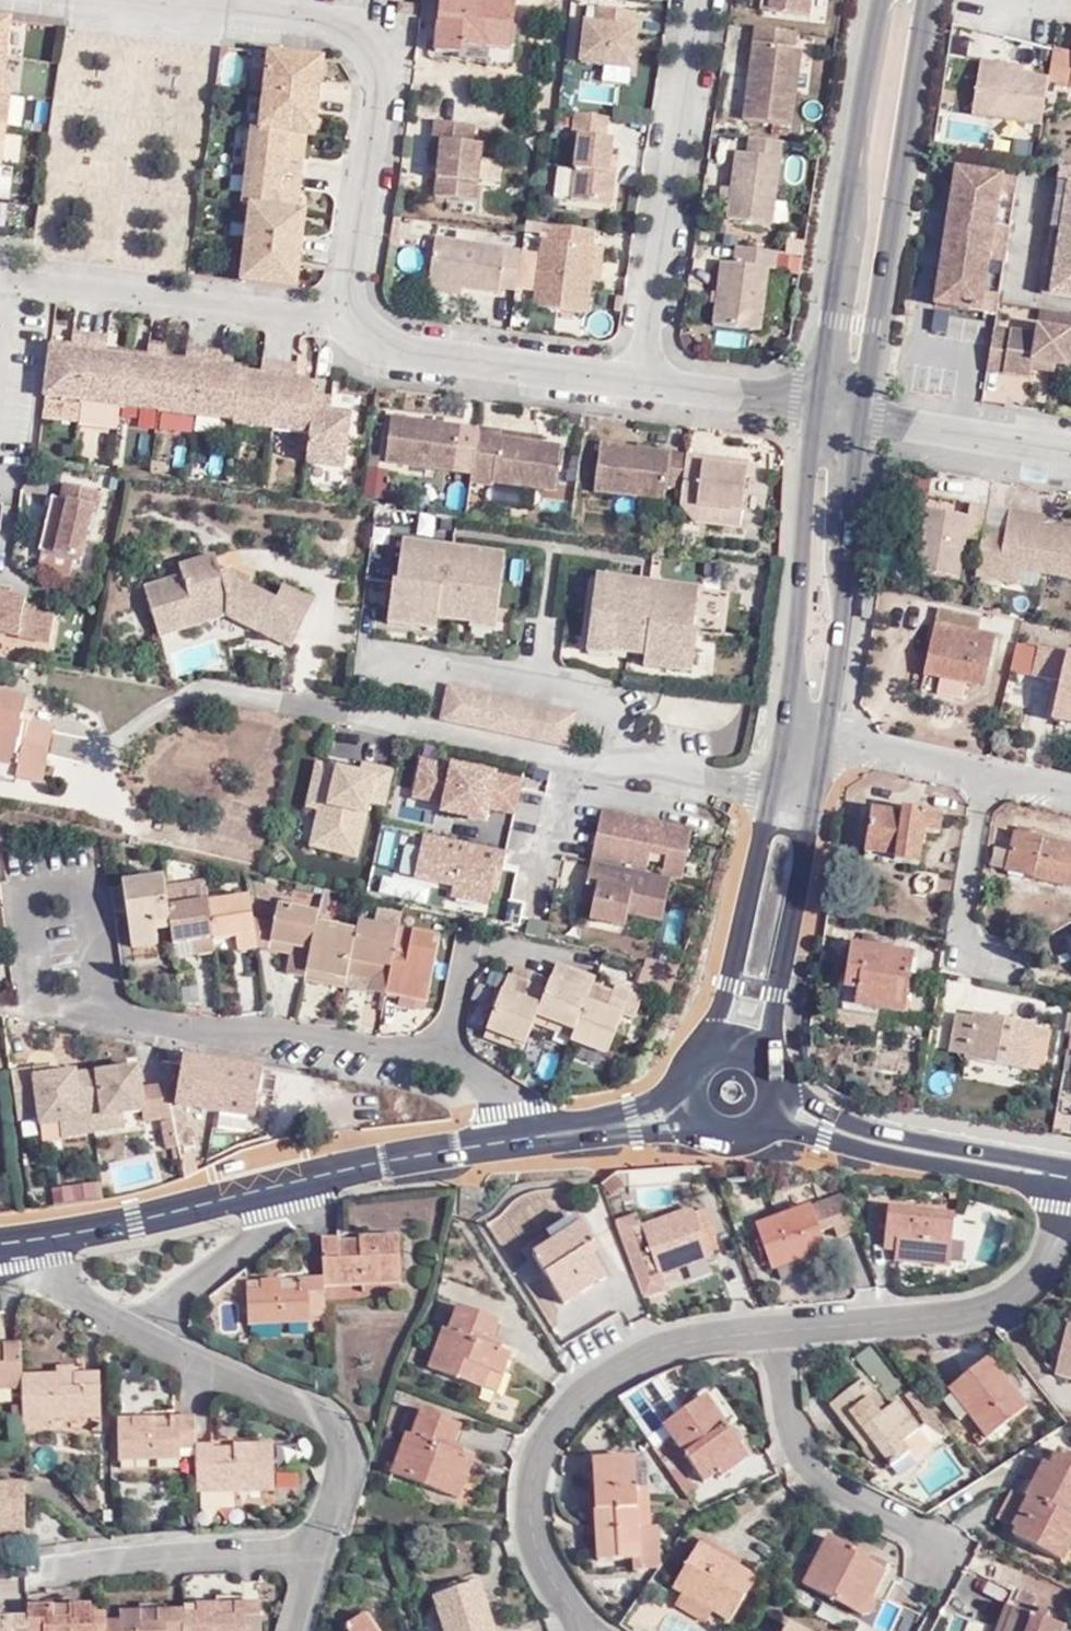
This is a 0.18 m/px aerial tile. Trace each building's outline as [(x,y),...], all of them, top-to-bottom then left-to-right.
[(466,47),(509,52),(515,2),(507,0),(442,0),(435,54),(460,58),(464,58),(466,47)] [(772,0),(762,0),(760,15),(770,17),(772,0)] [(810,21),(813,0),(772,0),(770,17),(810,21)] [(418,6),(398,4),(396,15),(417,18),(418,6)] [(595,11),(584,9),(581,27),(592,28),(595,11)] [(628,16),(598,11),(595,11),(592,28),(581,27),(576,65),(627,72),(630,50),(626,50),(627,41),(631,42),(632,34),(626,33),(628,16)] [(0,19),(0,57),(3,57),(8,20),(0,19)] [(803,54),(795,53),(796,38),(758,31),(745,122),(793,129),(803,54)] [(460,63),(506,68),(509,52),(466,47),(464,58),(460,58),(460,63)] [(319,101),(325,61),(269,53),(264,93),(319,101)] [(1048,56),(1045,78),(1044,83),(1070,89),(1070,61),(1048,56)] [(978,61),(968,114),(1037,125),(1044,83),(1045,78),(1018,75),(1019,68),(978,61)] [(314,139),(319,101),(264,93),(258,132),(306,138),(314,139)] [(610,147),(605,146),(606,123),(574,119),(570,141),(578,143),(573,181),(570,206),(608,211),(616,165),(608,164),(610,147)] [(471,150),(473,128),(433,123),(431,144),(440,146),(435,177),(433,203),(472,207),(481,151),(471,150)] [(258,132),(251,131),(246,169),(300,175),(306,138),(258,132)] [(730,220),(772,227),(785,146),(753,142),(751,157),(739,156),(730,220)] [(431,144),(427,176),(435,177),(440,146),(431,144)] [(997,195),(1000,176),(952,168),(931,303),(979,311),(997,195)] [(248,207),(295,213),(300,175),(246,169),(241,206),(248,207)] [(1043,293),(1070,297),(1070,170),(1063,169),(1043,293)] [(556,204),(570,206),(573,181),(558,179),(556,204)] [(297,252),(303,214),(295,213),(248,207),(243,244),(297,252)] [(594,252),(591,251),(592,235),(549,229),(548,245),(542,245),(541,259),(537,297),(535,308),(585,316),(589,285),(594,252)] [(297,252),(243,244),(237,284),(291,291),(297,252)] [(498,298),(500,293),(515,295),(516,294),(522,256),(435,245),(429,289),(460,293),(498,298)] [(598,285),(603,254),(594,252),(589,285),(598,285)] [(766,275),(772,276),(774,258),(736,253),(733,269),(719,267),(711,329),(757,335),(766,275)] [(537,297),(541,259),(522,256),(516,294),(537,297)] [(428,294),(459,299),(460,293),(429,289),(428,294)] [(1028,295),(1015,293),(1012,311),(1024,313),(1028,295)] [(1039,316),(1070,321),(1070,297),(1043,293),(1039,316)] [(1023,320),(1024,313),(1012,311),(1010,318),(1023,320)] [(993,337),(987,377),(1031,383),(1032,376),(1033,367),(1053,370),(1070,373),(1070,340),(1039,335),(1038,341),(1011,336),(1010,340),(993,337)] [(69,349),(48,346),(41,401),(60,404),(80,407),(88,340),(71,337),(69,349)] [(107,342),(88,340),(80,407),(98,409),(118,411),(124,356),(106,353),(107,342)] [(150,347),(147,359),(124,356),(118,411),(137,414),(156,416),(164,360),(165,349),(150,347)] [(186,364),(164,360),(156,416),(194,420),(203,355),(188,353),(186,364)] [(219,370),(219,357),(203,355),(194,420),(232,424),(238,375),(239,371),(219,370)] [(249,430),(270,433),(278,368),(262,367),(260,378),(238,375),(232,424),(232,428),(249,430)] [(1032,376),(1051,379),(1053,370),(1033,367),(1032,376)] [(294,382),(295,370),(278,368),(270,433),(308,437),(313,401),(313,390),(303,389),(303,383),(294,382)] [(60,404),(41,401),(39,412),(59,413),(60,404)] [(327,415),(328,403),(313,401),(308,437),(306,450),(304,466),(341,470),(348,416),(327,415)] [(116,421),(118,411),(98,409),(80,407),(78,428),(115,432),(116,421)] [(136,424),(137,414),(118,411),(116,421),(136,424)] [(194,420),(156,416),(155,427),(192,431),(194,420)] [(232,424),(194,420),(192,431),(230,436),(232,428),(232,424)] [(454,466),(471,468),(475,434),(391,424),(385,468),(454,478),(454,466)] [(232,428),(230,436),(230,440),(247,442),(249,430),(232,428)] [(306,450),(308,437),(270,433),(268,445),(306,450)] [(544,448),(544,442),(475,434),(471,468),(468,487),(495,491),(497,488),(554,496),(561,451),(544,448)] [(667,491),(682,493),(686,460),(600,450),(594,494),(665,504),(667,491)] [(741,516),(747,468),(686,460),(682,493),(681,507),(696,509),(741,516)] [(368,465),(362,494),(382,498),(388,469),(368,465)] [(64,484),(60,500),(53,498),(40,552),(42,552),(81,562),(98,492),(64,484)] [(953,511),(921,506),(920,518),(950,523),(953,511)] [(695,521),(740,528),(741,516),(696,509),(695,521)] [(963,548),(980,551),(982,537),(986,516),(967,513),(965,526),(950,523),(920,518),(913,517),(907,550),(914,552),(909,580),(955,587),(963,548)] [(1006,541),(982,537),(980,551),(974,582),(1021,589),(1023,575),(1070,583),(1070,538),(1042,532),(1042,525),(1009,519),(1006,541)] [(468,622),(468,627),(494,629),(502,552),(400,540),(396,581),(390,580),(384,621),(435,627),(436,618),(468,622)] [(268,590),(244,579),(217,566),(211,551),(177,563),(180,571),(145,583),(160,631),(224,608),(286,638),(305,594),(274,580),(268,590)] [(248,573),(234,564),(217,566),(244,579),(248,573)] [(645,654),(645,662),(693,668),(698,629),(693,629),(698,583),(596,570),(586,652),(610,655),(611,651),(645,654)] [(8,595),(9,589),(0,587),(0,594),(8,595)] [(50,641),(54,615),(23,610),(26,598),(8,595),(0,594),(0,632),(50,641)] [(978,631),(980,619),(939,610),(925,674),(984,687),(994,636),(978,631)] [(1041,647),(1034,676),(1060,683),(1053,719),(1070,723),(1070,654),(1041,647)] [(444,681),(436,717),(563,743),(570,708),(444,681)] [(20,753),(18,766),(15,778),(40,782),(51,732),(20,723),(24,697),(0,691),(0,753),(2,748),(20,753)] [(18,766),(20,753),(2,748),(0,753),(0,762),(18,766)] [(328,758),(311,842),(358,852),(376,768),(328,758)] [(489,827),(492,814),(516,819),(524,782),(424,761),(415,804),(445,811),(444,817),(489,827)] [(925,832),(939,834),(941,816),(904,811),(902,814),(871,809),(864,851),(894,857),(894,861),(919,864),(925,832)] [(668,858),(666,864),(664,878),(672,879),(683,882),(694,834),(604,814),(594,863),(648,874),(650,861),(652,854),(668,858)] [(1016,833),(1006,872),(1070,886),(1070,845),(1016,833)] [(505,871),(509,853),(427,835),(418,878),(457,887),(454,897),(491,905),(499,869),(505,871)] [(650,861),(666,864),(668,858),(652,854),(650,861)] [(590,881),(602,884),(598,900),(594,919),(629,926),(631,915),(663,922),(672,879),(664,878),(648,874),(594,863),(590,881)] [(505,871),(499,869),(494,891),(500,892),(505,871)] [(157,931),(156,924),(170,922),(167,903),(163,876),(123,881),(132,945),(158,942),(157,931)] [(590,881),(586,898),(598,900),(602,884),(590,881)] [(238,935),(239,949),(256,946),(252,918),(248,897),(207,902),(213,938),(238,935)] [(213,938),(207,902),(206,898),(167,903),(170,922),(170,929),(173,947),(199,944),(200,954),(215,951),(213,938)] [(318,923),(319,915),(320,911),(280,903),(276,923),(272,942),(271,949),(292,953),(288,972),(308,976),(318,923)] [(271,949),(272,942),(276,923),(252,918),(256,946),(271,949)] [(170,922),(156,924),(157,931),(170,929),(170,922)] [(351,974),(359,932),(318,923),(308,976),(308,978),(327,982),(327,974),(351,977),(351,974)] [(388,995),(400,931),(360,923),(359,932),(351,974),(378,980),(375,992),(388,995)] [(429,1003),(441,939),(400,931),(388,995),(429,1003)] [(901,1014),(912,955),(851,945),(843,988),(856,991),(856,1006),(901,1014)] [(571,967),(562,964),(555,980),(564,983),(571,967)] [(581,1030),(592,1003),(602,979),(571,967),(564,983),(555,980),(551,989),(541,1015),(581,1030)] [(327,982),(349,986),(351,977),(327,974),(327,982)] [(375,992),(378,980),(351,974),(351,977),(349,986),(375,992)] [(539,1022),(541,1015),(551,989),(515,974),(494,1027),(530,1043),(539,1022)] [(612,1010),(603,1007),(592,1003),(581,1030),(578,1037),(576,1042),(615,1054),(628,1017),(639,991),(622,985),(615,1000),(612,1010)] [(636,1019),(645,994),(639,991),(628,1017),(636,1019)] [(615,1000),(606,998),(603,1007),(612,1010),(615,1000)] [(578,1037),(581,1030),(541,1015),(539,1022),(578,1037)] [(967,1053),(966,1059),(1026,1069),(1026,1067),(1042,1070),(1048,1031),(1033,1029),(1033,1026),(974,1015),(973,1019),(956,1015),(950,1050),(967,1053)] [(494,1027),(490,1035),(527,1050),(530,1043),(494,1027)] [(182,1058),(173,1105),(243,1116),(253,1117),(260,1070),(182,1058)] [(963,1071),(1024,1081),(1026,1069),(966,1059),(963,1071)] [(143,1088),(140,1067),(86,1074),(95,1132),(125,1129),(123,1115),(140,1113),(141,1122),(170,1118),(163,1086),(143,1088)] [(49,1075),(48,1068),(12,1072),(17,1107),(36,1104),(39,1126),(60,1123),(62,1137),(95,1132),(86,1074),(75,1076),(74,1072),(49,1075)] [(289,1139),(299,1074),(260,1070),(253,1117),(243,1116),(238,1155),(289,1139)] [(190,1121),(172,1124),(184,1179),(206,1169),(201,1141),(195,1143),(190,1121)] [(60,1200),(103,1197),(102,1180),(59,1183),(60,1200)] [(815,1191),(785,1202),(790,1215),(820,1204),(815,1191)] [(830,1231),(833,1239),(855,1231),(844,1195),(820,1204),(790,1215),(752,1229),(769,1273),(822,1253),(819,1244),(816,1237),(830,1231)] [(946,1270),(950,1220),(867,1210),(874,1231),(883,1232),(881,1250),(893,1251),(891,1263),(946,1270)] [(691,1219),(689,1215),(617,1241),(627,1269),(649,1260),(655,1277),(715,1256),(710,1239),(720,1235),(711,1212),(691,1219)] [(527,1258),(560,1308),(602,1281),(590,1261),(598,1257),(577,1228),(527,1258)] [(819,1244),(833,1239),(830,1231),(816,1237),(819,1244)] [(397,1240),(337,1242),(320,1243),(322,1283),(322,1290),(400,1287),(397,1240)] [(307,1318),(323,1317),(322,1290),(322,1283),(297,1284),(297,1285),(281,1286),(281,1283),(259,1284),(259,1294),(245,1295),(247,1328),(307,1325),(307,1318)] [(440,1333),(426,1373),(493,1396),(506,1357),(496,1353),(498,1346),(488,1343),(495,1323),(456,1310),(447,1335),(440,1333)] [(1064,1328),(1052,1379),(1070,1383),(1070,1330),(1064,1328)] [(22,1394),(22,1389),(20,1348),(0,1348),(0,1394),(22,1394)] [(862,1361),(896,1404),(910,1394),(875,1350),(862,1361)] [(947,1392),(985,1442),(1023,1412),(985,1363),(947,1392)] [(34,1380),(34,1388),(22,1389),(22,1394),(23,1422),(99,1421),(99,1378),(34,1380)] [(907,1456),(899,1447),(916,1434),(894,1406),(886,1413),(861,1383),(827,1410),(861,1454),(869,1448),(887,1471),(907,1456)] [(727,1427),(705,1398),(696,1404),(717,1434),(722,1430),(727,1427)] [(696,1404),(674,1420),(661,1429),(670,1442),(701,1486),(715,1476),(719,1481),(745,1462),(722,1430),(717,1434),(696,1404)] [(403,1437),(389,1478),(456,1502),(470,1461),(459,1458),(461,1450),(451,1447),(457,1429),(417,1415),(409,1439),(403,1437)] [(178,1453),(195,1453),(195,1450),(194,1421),(117,1423),(118,1465),(178,1464),(178,1453)] [(661,1429),(643,1442),(652,1455),(670,1442),(661,1429)] [(907,1456),(923,1443),(916,1434),(899,1447),(907,1456)] [(272,1494),(272,1449),(195,1450),(195,1453),(196,1494),(272,1494)] [(939,1492),(965,1471),(949,1452),(923,1473),(939,1492)] [(1066,1522),(1070,1511),(1070,1462),(1057,1455),(1048,1471),(1027,1460),(1017,1480),(1031,1488),(1024,1501),(1026,1502),(1066,1522)] [(591,1462),(595,1564),(628,1563),(636,1563),(635,1532),(646,1531),(645,1491),(633,1492),(632,1461),(591,1462)] [(300,1484),(299,1469),(276,1471),(278,1486),(300,1484)] [(22,1488),(0,1489),(0,1534),(24,1533),(22,1488)] [(1026,1502),(1011,1531),(1015,1534),(1011,1542),(1059,1565),(1070,1542),(1070,1525),(1066,1522),(1026,1502)] [(654,1531),(646,1531),(635,1532),(636,1563),(628,1563),(629,1575),(657,1575),(654,1531)] [(826,1541),(803,1590),(863,1618),(882,1577),(864,1569),(867,1561),(826,1541)] [(696,1550),(670,1592),(681,1599),(709,1615),(728,1625),(752,1582),(696,1550)] [(442,1630),(489,1630),(475,1586),(431,1600),(442,1630)] [(702,1627),(709,1615),(681,1599),(674,1611),(702,1627)] [(197,1617),(182,1618),(182,1630),(259,1630),(259,1619),(259,1606),(196,1607),(197,1617)] [(26,1610),(26,1620),(27,1630),(104,1630),(103,1625),(103,1618),(89,1618),(89,1609),(26,1610)] [(1004,1611),(997,1630),(1058,1630),(1004,1611)] [(119,1625),(103,1625),(104,1630),(182,1630),(182,1618),(182,1614),(119,1616),(119,1625)] [(362,1618),(343,1630),(344,1630),(370,1630),(362,1618)] [(26,1620),(0,1621),(0,1630),(27,1630),(26,1620)]
